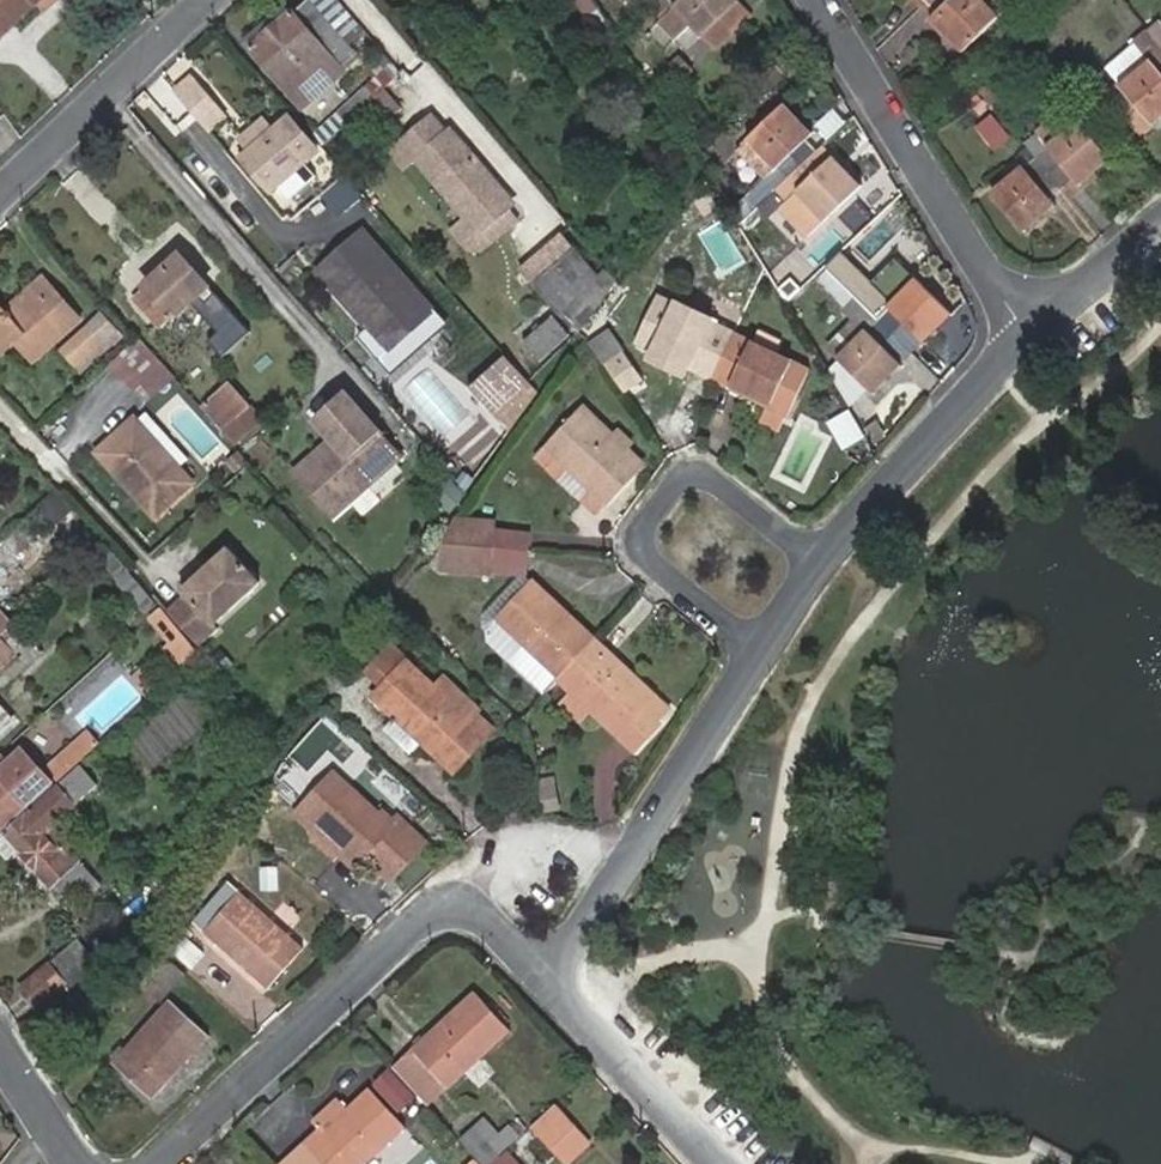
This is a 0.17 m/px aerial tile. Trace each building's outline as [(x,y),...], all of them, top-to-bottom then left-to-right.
[(35,0),(0,0),(0,31),(35,0)] [(598,0),(579,0),(589,14),(593,12),(600,22),(608,16),(598,0)] [(674,0),(659,0),(654,5),(665,17),(674,8),(678,4),(674,0)] [(678,4),(674,8),(665,17),(663,19),(679,37),(691,25),(695,22),(704,32),(736,2),(734,0),(674,0),(678,4)] [(740,0),(739,0),(736,2),(704,32),(716,45),(752,13),(740,0)] [(928,1),(937,13),(936,15),(949,29),(946,30),(964,51),(999,18),(982,0),(929,0),(928,1)] [(988,0),(982,0),(999,18),(1002,15),(988,0)] [(253,51),(305,109),(339,78),(332,70),(355,51),(313,2),(299,16),(295,12),(253,51)] [(949,29),(936,15),(930,20),(961,53),(964,51),(946,30),(949,29)] [(704,32),(695,22),(691,25),(701,36),(704,32)] [(1154,61),(1123,87),(1152,121),(1160,114),(1160,55),(1154,61)] [(1123,87),(1154,61),(1152,58),(1121,83),(1123,87)] [(230,117),(191,73),(172,90),(211,134),(230,117)] [(1152,121),(1123,87),(1111,97),(1140,131),(1152,121)] [(797,126),(808,139),(814,134),(786,104),(783,107),(799,123),(797,126)] [(777,190),(817,152),(806,140),(808,139),(797,126),(799,123),(783,107),(751,138),(778,166),(775,170),(766,179),(777,190)] [(974,130),(998,152),(1015,134),(991,112),(974,130)] [(1152,121),(1155,124),(1160,119),(1160,114),(1152,121)] [(289,118),(242,156),(272,191),(318,152),(289,118)] [(1080,118),(1049,143),(1051,147),(1083,121),(1080,118)] [(402,145),(479,232),(512,203),(449,131),(446,134),(432,119),(402,145)] [(1042,135),(1031,144),(1040,155),(1065,185),(1075,177),(1078,180),(1093,167),(1094,170),(1112,155),(1083,121),(1051,147),(1049,143),(1042,135)] [(748,141),(775,170),(778,166),(751,138),(748,141)] [(827,164),(817,152),(777,190),(788,202),(797,193),(800,190),(827,219),(860,187),(846,172),(842,175),(829,162),(827,164)] [(1052,196),(1065,185),(1040,155),(1026,167),(995,192),(1024,228),(1042,213),(1040,211),(1054,199),(1052,196)] [(1093,167),(1078,180),(1082,185),(1113,158),(1112,155),(1094,170),(1093,167)] [(835,156),(829,162),(842,175),(846,172),(860,187),(863,184),(835,156)] [(995,192),(1026,167),(1024,163),(992,190),(995,192)] [(800,190),(797,193),(823,222),(827,219),(800,190)] [(1059,205),(1054,199),(1040,211),(1042,213),(1024,228),(1026,231),(1059,205)] [(837,232),(849,245),(876,220),(863,206),(837,232)] [(396,341),(433,310),(362,228),(317,267),(368,325),(376,318),(396,341)] [(520,271),(558,314),(598,277),(562,235),(520,271)] [(162,326),(212,284),(185,253),(137,294),(162,326)] [(879,319),(889,307),(918,279),(938,260),(931,253),(884,299),(872,311),(879,319)] [(827,265),(872,311),(884,299),(839,254),(827,265)] [(17,311),(51,282),(46,276),(5,310),(10,317),(17,311)] [(879,319),(906,346),(917,336),(918,337),(931,325),(935,328),(950,312),(918,279),(889,307),(879,319)] [(51,282),(17,311),(10,317),(5,310),(1,306),(0,307),(0,355),(1,357),(17,343),(35,364),(84,320),(51,282)] [(714,327),(715,323),(660,296),(658,301),(714,327)] [(693,372),(713,381),(737,333),(715,323),(714,327),(658,301),(636,345),(664,358),(667,352),(695,367),(693,372)] [(444,323),(433,310),(396,341),(376,318),(368,325),(363,330),(394,366),(444,323)] [(931,325),(918,337),(925,344),(953,315),(950,312),(935,328),(931,325)] [(523,343),(543,363),(573,333),(553,313),(523,343)] [(894,358),(906,346),(879,319),(866,331),(838,360),(871,392),(887,375),(884,372),(897,360),(894,358)] [(92,329),(64,352),(75,365),(104,341),(92,329)] [(838,360),(866,331),(863,329),(836,357),(838,360)] [(777,353),(783,342),(761,331),(755,342),(777,353)] [(737,333),(713,381),(739,394),(742,388),(770,402),(767,407),(769,408),(785,416),(786,416),(808,372),(753,347),(755,342),(737,333)] [(166,370),(140,340),(114,363),(141,393),(145,389),(166,370)] [(777,353),(755,342),(753,347),(808,372),(810,368),(777,353)] [(607,367),(631,391),(646,375),(622,352),(607,367)] [(664,358),(693,372),(695,367),(667,352),(664,358)] [(503,433),(532,393),(501,357),(464,388),(503,433)] [(903,367),(897,360),(884,372),(887,375),(871,392),(875,396),(903,367)] [(166,370),(145,389),(156,401),(180,380),(169,367),(166,370)] [(265,420),(231,381),(207,403),(240,442),(265,420)] [(742,388),(739,394),(767,407),(770,402),(742,388)] [(643,435),(599,392),(596,396),(640,438),(643,435)] [(596,396),(561,432),(583,453),(587,449),(610,470),(606,475),(620,489),(658,449),(643,435),(640,438),(596,396)] [(359,411),(352,402),(334,409),(345,422),(359,411)] [(785,416),(769,408),(761,424),(777,432),(785,416)] [(334,441),(293,475),(331,521),(402,462),(359,411),(345,422),(334,409),(318,423),(334,441)] [(151,415),(138,425),(179,470),(181,468),(191,461),(151,415)] [(120,458),(110,466),(155,517),(194,483),(181,468),(179,470),(138,425),(136,422),(109,445),(120,458)] [(552,442),(612,499),(620,489),(606,475),(610,470),(587,449),(583,453),(561,432),(552,442)] [(99,454),(110,466),(120,458),(109,445),(99,454)] [(457,549),(496,547),(496,524),(457,525),(457,549)] [(128,574),(102,544),(93,553),(89,557),(115,586),(119,581),(126,576),(128,574)] [(496,575),(496,547),(457,549),(447,549),(447,575),(496,575)] [(184,596),(166,612),(198,647),(217,630),(214,625),(261,584),(230,549),(180,591),(184,596)] [(154,607),(126,576),(119,581),(115,586),(112,588),(141,619),(154,607)] [(560,678),(596,639),(573,619),(568,624),(545,602),(550,597),(535,583),(500,619),(545,660),(542,663),(560,678)] [(568,624),(573,619),(550,597),(545,602),(568,624)] [(151,620),(188,662),(198,653),(162,611),(151,620)] [(8,631),(12,627),(0,616),(0,639),(8,631)] [(497,622),(542,663),(545,660),(500,619),(497,622)] [(0,639),(0,671),(17,656),(6,644),(13,637),(8,631),(0,639)] [(24,648),(13,637),(6,644),(17,656),(24,648)] [(610,654),(596,639),(560,678),(574,692),(576,689),(622,732),(636,747),(669,711),(655,698),(656,697),(634,676),(629,681),(605,659),(610,654)] [(373,702),(394,721),(398,717),(420,738),(416,742),(432,757),(437,751),(456,769),(478,746),(460,729),(477,711),(443,679),(433,689),(407,665),(411,661),(395,647),(370,673),(386,688),(373,702)] [(634,676),(610,654),(605,659),(629,681),(634,676)] [(576,689),(574,692),(591,709),(619,736),(622,732),(576,689)] [(574,692),(564,702),(581,719),(591,709),(574,692)] [(14,723),(0,709),(0,736),(14,723)] [(494,728),(477,711),(460,729),(478,746),(494,728)] [(398,717),(394,721),(416,742),(420,738),(398,717)] [(67,753),(78,764),(97,749),(84,736),(67,753)] [(53,788),(78,764),(67,753),(41,776),(53,788)] [(48,792),(16,759),(3,770),(0,773),(0,836),(48,792)] [(52,828),(100,789),(84,770),(8,834),(21,850),(52,886),(61,879),(70,891),(79,884),(89,894),(101,884),(80,860),(84,857),(71,841),(67,846),(52,828)] [(336,772),(333,774),(379,819),(382,816),(336,772)] [(299,811),(321,832),(326,827),(349,850),(345,855),(359,868),(396,829),(382,816),(379,819),(333,774),(299,811)] [(540,777),(543,789),(554,786),(551,774),(540,777)] [(543,789),(547,806),(559,803),(554,786),(543,789)] [(326,827),(321,832),(345,855),(349,850),(326,827)] [(8,834),(0,840),(0,851),(8,860),(21,850),(8,834)] [(260,866),(259,890),(278,890),(279,866),(260,866)] [(62,897),(70,891),(61,879),(52,886),(62,897)] [(196,924),(228,954),(232,949),(255,970),(251,975),(267,990),(303,949),(288,935),(284,938),(240,896),(243,893),(233,884),(196,924)] [(288,935),(243,893),(240,896),(284,938),(288,935)] [(182,932),(170,948),(194,967),(206,951),(182,932)] [(80,946),(24,989),(37,1006),(65,985),(69,990),(97,968),(80,946)] [(232,949),(228,954),(251,975),(255,970),(232,949)] [(169,956),(143,986),(160,1002),(186,972),(169,956)] [(433,1038),(429,1034),(413,1049),(449,1090),(466,1075),(463,1071),(507,1029),(474,992),(452,1013),(456,1017),(433,1038)] [(171,1000),(148,1024),(152,1028),(131,1051),(127,1048),(112,1064),(151,1101),(166,1083),(163,1081),(207,1034),(171,1000)] [(452,1013),(429,1034),(433,1038),(456,1017),(452,1013)] [(152,1028),(148,1024),(127,1048),(131,1051),(152,1028)] [(463,1071),(466,1075),(512,1034),(507,1029),(463,1071)] [(210,1037),(207,1034),(163,1081),(166,1083),(210,1037)] [(413,1049),(394,1065),(430,1107),(449,1090),(413,1049)] [(283,1163),(364,1163),(408,1125),(372,1085),(352,1103),(345,1095),(319,1117),(327,1126),(283,1163)] [(578,1131),(560,1110),(535,1133),(553,1153),(578,1131)] [(485,1163),(493,1163),(504,1154),(479,1125),(463,1140),(485,1163)] [(578,1131),(553,1153),(563,1163),(573,1163),(593,1146),(578,1131)] [(510,1151),(496,1163),(523,1163),(510,1151)]
